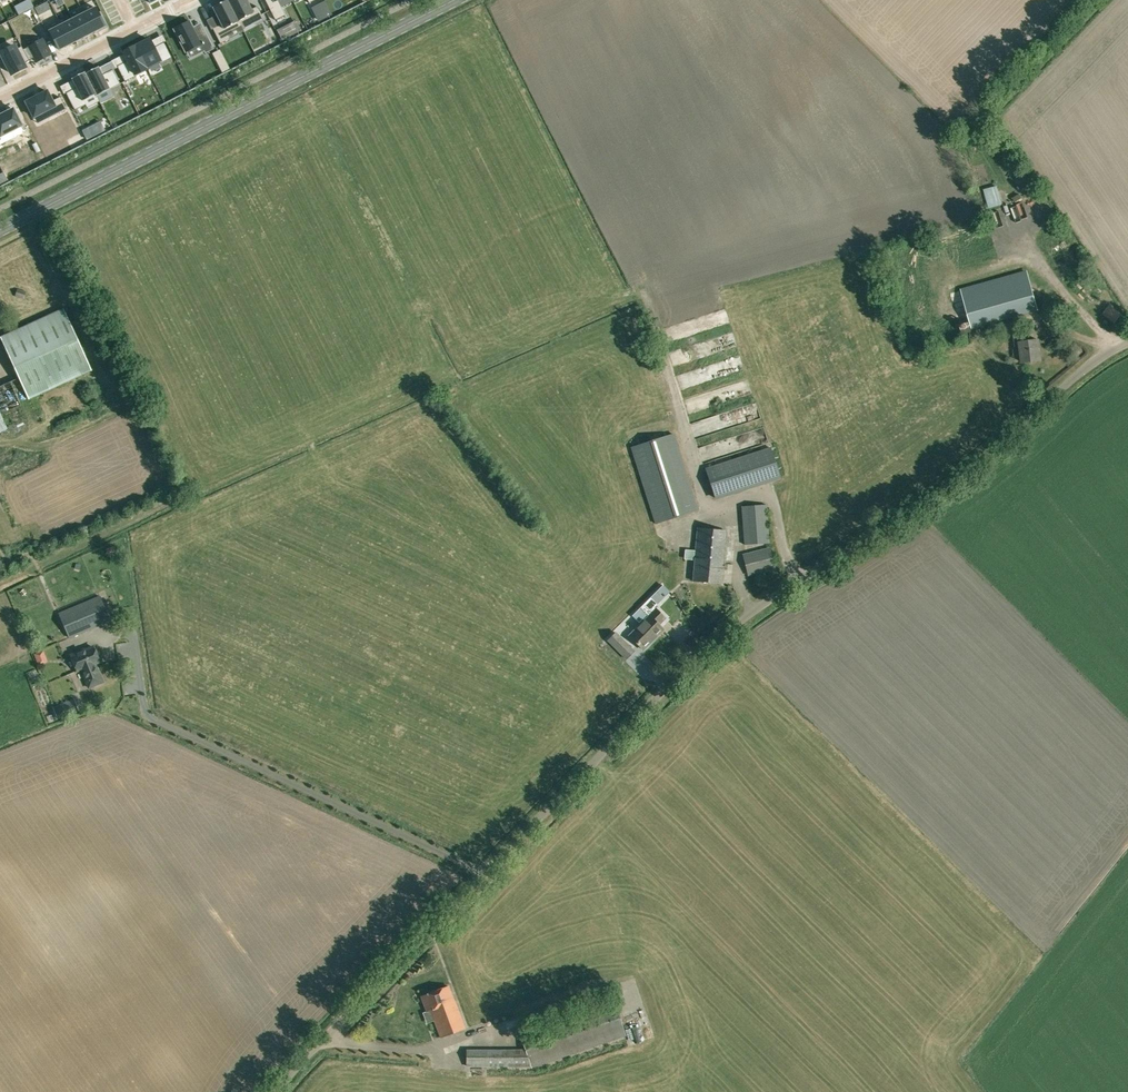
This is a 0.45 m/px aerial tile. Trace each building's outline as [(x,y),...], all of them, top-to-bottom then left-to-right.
[(228,0),(227,0),(213,7),(222,24),(213,28),(221,43),(229,39),(226,33),(241,25),(239,23),(228,0)] [(239,23),(254,15),(257,21),(263,18),(257,6),(251,9),(246,0),(228,0),(239,23)] [(275,19),(285,14),(278,0),(265,0),(275,19)] [(325,18),(332,15),(325,1),(318,4),(312,8),(318,19),(324,16),(325,18)] [(93,32),(105,26),(95,7),(84,13),(93,32)] [(82,38),(93,32),(84,13),(72,19),(82,38)] [(71,44),(82,38),(72,19),(61,25),(71,44)] [(189,20),(173,28),(185,51),(201,43),(206,52),(214,48),(205,32),(197,36),(189,20)] [(59,50),(71,44),(61,25),(49,31),(59,50)] [(292,35),(287,26),(278,31),(283,40),(292,35)] [(149,39),(136,45),(147,67),(159,61),(160,63),(171,57),(163,42),(153,47),(149,39)] [(34,58),(36,61),(50,54),(42,40),(23,49),(29,60),(34,58)] [(127,60),(117,66),(125,81),(148,69),(147,67),(136,45),(123,52),(127,60)] [(23,49),(22,46),(16,49),(14,46),(1,53),(12,74),(25,67),(23,63),(29,60),(23,49)] [(229,69),(223,57),(216,61),(222,73),(229,69)] [(98,67),(85,73),(96,94),(97,95),(110,89),(120,84),(113,69),(102,75),(98,67)] [(77,88),(66,93),(75,110),(85,104),(83,101),(96,94),(85,73),(84,72),(72,78),(77,88)] [(47,91),(26,102),(34,117),(45,111),(49,118),(66,109),(60,97),(52,101),(47,91)] [(13,108),(0,115),(0,144),(15,136),(10,127),(20,121),(13,108)] [(83,133),(87,141),(95,137),(91,129),(83,133)] [(47,161),(43,153),(33,158),(37,166),(47,161)] [(1072,258),(1063,265),(1067,271),(1076,264),(1072,258)] [(972,328),(1037,311),(1027,272),(962,290),(972,328)] [(61,309),(1,337),(28,398),(89,370),(61,309)] [(1006,330),(1004,322),(989,326),(992,334),(1006,330)] [(1023,363),(1041,361),(1038,340),(1030,341),(1029,332),(1014,335),(1015,346),(1020,346),(1023,363)] [(0,387),(0,405),(9,427),(21,421),(15,409),(22,406),(11,382),(0,387)] [(9,427),(0,405),(0,431),(9,427)] [(655,524),(698,510),(674,433),(631,448),(655,524)] [(715,500),(781,479),(770,446),(705,467),(715,500)] [(744,545),(766,543),(770,543),(767,504),(741,506),(744,545)] [(698,528),(696,550),(693,581),(722,584),(723,569),(722,569),(726,531),(698,528)] [(776,569),(775,565),(770,548),(742,555),(747,576),(776,569)] [(663,585),(657,590),(663,596),(669,590),(663,585)] [(69,638),(111,621),(100,595),(58,613),(69,638)] [(658,624),(665,618),(654,607),(657,604),(651,597),(640,610),(648,616),(629,636),(643,649),(663,629),(658,624)] [(616,645),(627,656),(635,648),(624,637),(616,645)] [(81,669),(89,687),(103,681),(95,662),(99,661),(97,655),(98,653),(96,649),(94,648),(93,646),(80,652),(79,651),(70,655),(77,670),(81,669)] [(58,719),(79,711),(74,698),(53,707),(58,719)] [(427,1024),(434,1021),(440,1038),(465,1029),(455,1001),(454,1002),(448,986),(421,996),(427,1011),(422,1012),(427,1024)] [(519,1032),(525,1050),(531,1066),(531,1068),(626,1036),(614,1000),(519,1032)] [(484,1066),(484,1050),(466,1050),(466,1066),(484,1066)] [(531,1066),(525,1050),(503,1050),(503,1066),(531,1066)]
